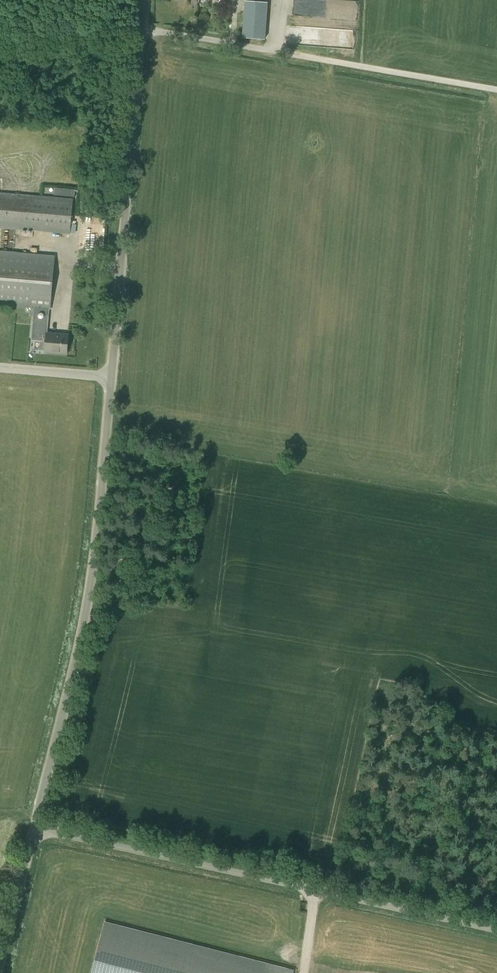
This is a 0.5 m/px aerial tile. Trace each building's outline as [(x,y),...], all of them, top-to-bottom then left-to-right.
[(267,3),(245,1),(242,38),(265,40),(267,3)] [(73,199),(0,193),(0,228),(70,234),(73,199)] [(67,354),(68,336),(47,334),(45,352),(67,354)] [(92,972),(293,972),(293,971),(105,923),(92,972)]
